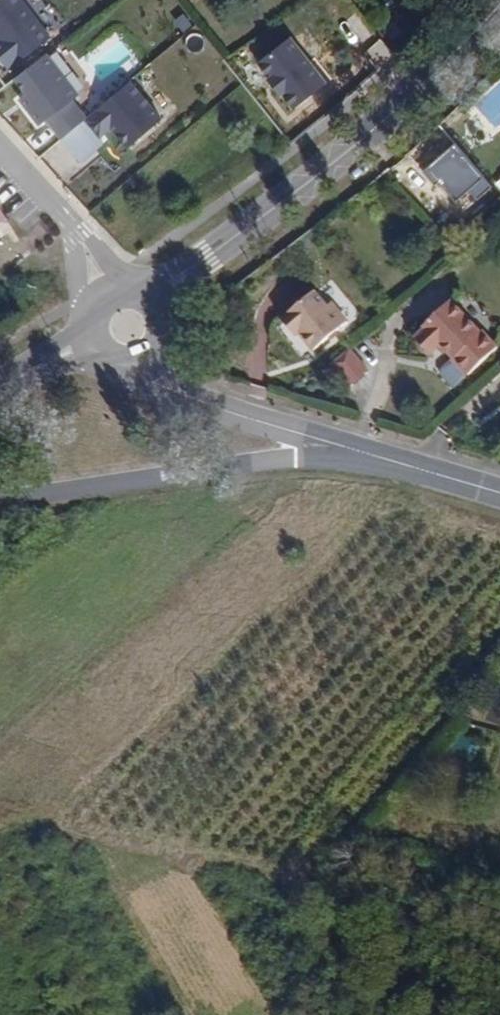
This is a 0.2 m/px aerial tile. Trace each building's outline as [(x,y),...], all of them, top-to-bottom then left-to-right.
[(10,71),(50,37),(24,0),(0,0),(0,59),(10,71)] [(291,37),(259,63),(295,108),(328,82),(291,37)] [(383,69),(396,57),(380,39),(366,51),(383,69)] [(79,93),(47,51),(13,77),(24,92),(15,99),(41,124),(47,119),(73,98),(79,93)] [(132,81),(88,121),(101,135),(113,128),(128,146),(159,117),(132,81)] [(73,98),(47,119),(61,136),(87,116),(73,98)] [(490,184),(453,142),(421,170),(433,184),(439,179),(456,198),(469,187),(477,196),(490,184)] [(314,233),(300,244),(307,252),(320,241),(314,233)] [(314,291),(287,315),(302,334),(316,350),(348,321),(333,303),(328,307),(314,291)] [(427,330),(416,340),(431,356),(441,346),(469,375),(498,346),(484,332),(482,335),(452,302),(424,327),(427,330)] [(302,334),(287,315),(281,320),(297,338),(302,334)] [(330,363),(350,387),(369,371),(349,347),(330,363)]
